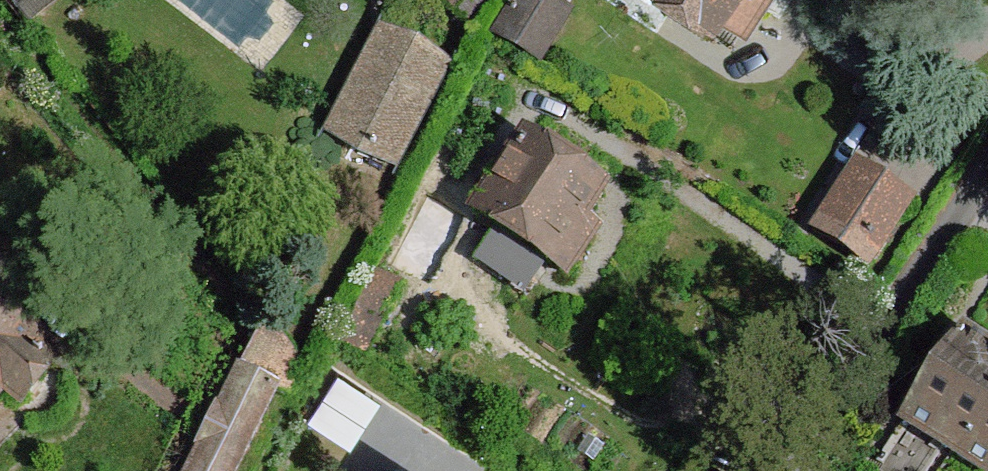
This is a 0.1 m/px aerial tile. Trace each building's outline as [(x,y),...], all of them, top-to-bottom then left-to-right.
[(28,23),(58,0),(10,0),(28,23)] [(714,16),(717,12),(725,0),(689,0),(714,16)] [(717,12),(748,31),(767,0),(725,0),(717,12)] [(556,26),(521,5),(504,33),(539,53),(556,26)] [(395,39),(346,138),(394,163),(444,64),(395,39)] [(525,141),(479,213),(571,273),(595,234),(579,224),(600,191),(525,141)] [(856,173),(821,226),(870,260),(904,206),(856,173)] [(378,271),(349,328),(373,341),(402,283),(378,271)] [(18,427),(60,374),(0,321),(0,413),(18,427)] [(903,423),(977,470),(987,470),(987,353),(963,336),(903,423)] [(241,372),(192,470),(235,470),(275,388),(241,372)] [(352,446),(382,401),(341,375),(312,420),(352,446)]
